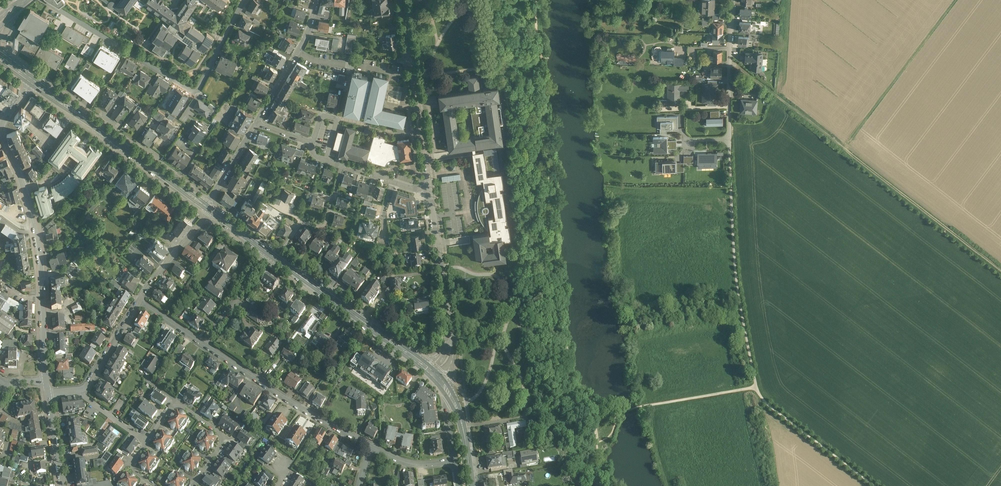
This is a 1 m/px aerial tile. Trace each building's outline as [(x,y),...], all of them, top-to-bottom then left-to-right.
[(115,7),(126,14),(135,0),(120,0),(115,7)] [(213,38),(207,34),(206,35),(191,25),(192,24),(187,20),(185,19),(196,3),(194,2),(195,0),(184,0),(176,12),(163,3),(164,1),(163,0),(138,0),(144,4),(170,23),(165,30),(161,27),(156,35),(152,41),(156,43),(152,48),(162,55),(167,48),(168,49),(172,44),(178,36),(187,43),(179,55),(186,60),(185,61),(191,65),(195,60),(202,51),(204,52),(207,46),(208,46),(213,38)] [(208,3),(208,4),(210,5),(218,10),(220,8),(220,9),(223,5),(223,6),(226,3),(227,1),(225,0),(204,0),(208,3)] [(255,0),(253,0),(248,8),(255,13),(261,4),(255,0)] [(334,3),(340,3),(339,13),(344,13),(344,4),(344,3),(344,0),(334,0),(334,3)] [(371,1),(373,1),(374,9),(370,10),(371,15),(375,14),(375,15),(388,12),(388,11),(389,10),(389,7),(387,7),(387,6),(386,0),(371,0),(371,1)] [(701,13),(713,14),(714,14),(715,0),(702,0),(701,13)] [(748,8),(746,8),(745,9),(741,8),(741,15),(743,15),(743,16),(749,17),(752,17),(752,9),(748,9),(748,8)] [(41,16),(30,9),(26,16),(24,15),(18,26),(21,28),(20,29),(21,30),(19,33),(16,38),(15,37),(13,41),(17,43),(19,40),(23,42),(25,44),(29,46),(34,38),(36,39),(37,40),(49,21),(46,19),(48,14),(44,11),(41,16)] [(306,12),(297,9),(294,16),(303,19),(306,12)] [(330,11),(324,9),(323,12),(319,11),(317,15),(328,18),(330,11)] [(252,20),(243,15),(238,25),(248,30),(248,29),(247,29),(252,20)] [(329,23),(319,21),(317,30),(328,31),(329,23)] [(719,22),(713,22),(713,33),(723,33),(723,29),(724,25),(723,25),(723,24),(719,24),(719,22)] [(751,22),(740,22),(739,31),(749,31),(750,31),(756,31),(756,27),(752,26),(752,25),(751,25),(751,22)] [(297,26),(289,23),(287,29),(290,30),(289,32),(298,35),(300,29),(296,27),(297,26)] [(66,27),(61,35),(83,49),(90,39),(71,27),(69,30),(68,29),(66,27)] [(246,33),(239,30),(235,37),(241,41),(241,42),(245,44),(249,36),(250,35),(246,33)] [(723,33),(713,33),(713,42),(716,42),(716,41),(723,41),(723,33)] [(394,34),(385,35),(386,41),(384,42),(384,41),(382,41),(383,48),(387,47),(391,47),(391,49),(393,50),(395,50),(396,48),(396,46),(396,42),(397,42),(396,38),(395,38),(394,34)] [(749,37),(739,36),(738,44),(748,45),(750,45),(750,41),(750,37),(749,37)] [(329,39),(316,37),(315,43),(317,44),(316,48),(326,50),(327,45),(328,45),(329,39)] [(42,44),(41,45),(35,41),(36,40),(36,39),(34,38),(29,46),(36,51),(34,54),(35,55),(35,56),(56,69),(63,57),(42,44)] [(288,39),(286,38),(286,39),(281,47),(289,52),(294,43),(288,39)] [(21,51),(32,57),(36,51),(25,44),(21,51)] [(118,55),(102,46),(94,60),(110,69),(118,55)] [(671,48),(668,48),(668,51),(658,50),(658,61),(668,62),(671,62),(674,62),(674,58),(674,51),(671,51),(671,48)] [(722,51),(713,51),(713,61),(722,61),(722,51)] [(759,54),(746,53),(746,62),(754,62),(753,69),(752,69),(762,70),(763,53),(759,52),(759,54)] [(281,55),(277,53),(274,57),(271,55),(269,59),(272,61),(272,62),(280,67),(283,62),(285,58),(281,55)] [(80,59),(72,54),(66,63),(71,66),(71,67),(74,69),(80,59)] [(229,61),(228,60),(224,58),(225,57),(222,56),(219,61),(220,62),(218,67),(223,69),(231,73),(236,65),(236,64),(229,61)] [(111,70),(110,69),(94,60),(90,57),(86,63),(90,66),(88,69),(85,68),(82,73),(90,77),(93,73),(105,80),(111,70)] [(241,63),(230,57),(229,61),(236,64),(236,65),(239,66),(241,63)] [(137,65),(126,59),(123,64),(121,67),(132,74),(137,65)] [(307,68),(297,62),(294,69),(303,74),(307,68)] [(277,72),(270,67),(270,68),(267,66),(265,65),(263,69),(268,71),(265,76),(270,79),(272,80),(277,72)] [(722,68),(718,68),(718,67),(714,67),(711,67),(711,72),(711,77),(722,77),(722,68)] [(303,74),(294,69),(290,74),(300,80),(300,79),(303,74)] [(145,74),(141,71),(138,75),(135,81),(145,87),(150,77),(145,74)] [(100,88),(81,74),(71,88),(91,101),(100,88)] [(300,80),(290,74),(289,75),(287,79),(295,84),(297,82),(305,86),(307,83),(300,79),(300,80)] [(367,77),(352,74),(344,112),(359,116),(367,77)] [(486,224),(487,225),(487,226),(488,227),(489,228),(490,231),(472,233),(475,256),(483,255),(484,263),(507,259),(504,240),(512,239),(510,223),(505,224),(505,221),(509,221),(505,189),(501,189),(501,186),(504,186),(502,171),(486,173),(483,150),(476,151),(475,150),(475,147),(480,146),(495,144),(503,143),(497,98),(500,98),(498,85),(480,88),(478,74),(468,76),(469,89),(438,93),(439,101),(440,106),(443,105),(449,149),(450,150),(471,147),(472,150),(476,180),(483,179),(484,186),(483,187),(482,188),(482,190),(481,192),(480,194),(479,196),(479,197),(479,199),(479,202),(478,204),(478,205),(479,208),(479,210),(479,212),(480,213),(481,215),(481,217),(482,218),(483,219),(484,222),(485,223),(486,224)] [(387,78),(374,75),(364,117),(377,120),(377,119),(385,120),(385,121),(384,122),(387,122),(387,121),(402,124),(404,113),(383,109),(383,107),(384,103),(381,103),(387,78)] [(169,84),(159,77),(153,86),(150,91),(148,89),(147,91),(156,96),(160,90),(164,92),(169,84)] [(365,113),(371,79),(367,78),(365,91),(368,91),(366,103),(362,102),(360,115),(362,115),(363,112),(365,113)] [(295,84),(287,79),(282,88),(290,92),(295,84)] [(19,89),(7,80),(1,89),(5,93),(4,94),(6,95),(12,100),(19,89)] [(269,87),(259,81),(255,89),(264,94),(269,87)] [(702,83),(702,103),(708,103),(708,105),(717,105),(717,103),(719,103),(719,83),(717,83),(717,81),(708,81),(708,83),(702,83)] [(680,84),(668,84),(668,104),(678,104),(678,96),(680,96),(680,91),(689,91),(689,86),(680,86),(680,84)] [(117,94),(107,88),(103,94),(108,97),(104,102),(102,101),(99,106),(107,111),(118,95),(117,94)] [(290,92),(282,88),(277,96),(285,101),(285,100),(290,92)] [(188,96),(177,89),(173,94),(170,92),(161,106),(175,115),(178,112),(180,111),(183,110),(185,108),(186,105),(183,104),(188,96)] [(338,95),(329,93),(326,106),(331,107),(332,105),(335,106),(338,95)] [(2,100),(1,99),(0,100),(0,107),(4,110),(12,100),(6,95),(2,100)] [(25,106),(23,108),(22,107),(14,118),(24,125),(32,114),(30,113),(32,110),(36,114),(36,115),(40,118),(46,109),(38,103),(39,102),(32,96),(25,106)] [(125,97),(125,96),(123,98),(119,104),(120,104),(111,116),(118,121),(126,109),(129,111),(135,104),(125,97)] [(255,98),(251,96),(246,104),(247,104),(255,109),(260,101),(255,98)] [(285,101),(277,96),(274,100),(282,105),(284,106),(286,103),(287,101),(285,101)] [(282,105),(274,100),(271,106),(275,108),(274,110),(279,113),(280,111),(279,110),(282,105)] [(757,101),(742,100),(741,112),(747,112),(748,110),(757,111),(757,101)] [(207,106),(198,101),(195,107),(202,112),(201,113),(206,116),(208,113),(211,114),(213,110),(207,106)] [(224,102),(213,118),(217,120),(220,121),(223,116),(226,111),(227,111),(230,106),(224,102)] [(305,110),(301,108),(301,109),(298,117),(312,121),(315,113),(305,110)] [(246,112),(240,109),(237,114),(236,113),(233,119),(234,120),(231,125),(237,128),(243,132),(247,125),(247,126),(249,122),(252,116),(246,113),(246,112)] [(138,110),(136,113),(136,114),(129,123),(137,128),(143,120),(144,121),(147,117),(138,110)] [(158,110),(154,116),(159,120),(161,117),(163,118),(165,116),(158,110)] [(274,110),(273,110),(269,118),(273,120),(272,122),(275,124),(276,122),(280,125),(283,120),(281,119),(284,115),(283,115),(281,114),(279,113),(274,110)] [(64,123),(59,120),(59,119),(57,117),(56,118),(53,115),(51,114),(49,115),(44,123),(43,124),(47,127),(47,128),(52,131),(53,131),(57,134),(58,133),(63,126),(63,125),(64,124),(64,123)] [(657,129),(679,129),(679,115),(657,116),(657,129)] [(708,118),(708,126),(724,125),(724,117),(721,117),(711,118),(708,118)] [(174,125),(168,121),(166,124),(162,121),(157,128),(162,132),(160,136),(165,140),(170,133),(171,133),(174,129),(172,128),(174,125)] [(304,125),(295,122),(292,131),(306,136),(309,127),(304,125)] [(206,132),(194,124),(191,128),(193,128),(192,129),(194,130),(190,136),(198,142),(205,132),(206,132)] [(355,130),(346,127),(345,134),(338,131),(333,148),(340,150),(338,157),(339,157),(339,158),(341,158),(341,157),(347,159),(347,157),(366,163),(367,161),(370,150),(351,145),(355,130)] [(76,186),(76,185),(78,183),(79,182),(80,181),(77,179),(79,176),(82,178),(102,151),(97,148),(95,147),(94,149),(90,145),(87,150),(86,148),(85,147),(84,146),(83,145),(81,144),(80,143),(77,142),(80,138),(76,135),(77,133),(76,132),(71,128),(48,159),(59,167),(62,162),(63,162),(72,169),(71,170),(75,172),(72,176),(69,173),(69,174),(67,175),(67,176),(65,178),(64,179),(62,181),(60,182),(58,184),(56,185),(54,186),(52,187),(51,187),(52,190),(48,192),(50,197),(54,196),(55,200),(56,199),(58,199),(60,198),(60,197),(62,197),(64,195),(65,195),(66,194),(67,194),(69,193),(71,191),(72,189),(74,188),(76,186)] [(157,133),(150,128),(148,130),(147,130),(143,136),(144,137),(142,140),(150,146),(154,140),(153,139),(157,133)] [(239,133),(229,128),(228,130),(230,132),(230,131),(237,136),(239,133)] [(17,130),(7,135),(12,147),(13,146),(21,142),(20,140),(21,139),(19,134),(19,133),(18,133),(17,131),(17,130)] [(237,136),(230,131),(230,132),(224,142),(234,148),(240,137),(237,136)] [(267,137),(259,134),(257,140),(261,142),(260,144),(264,146),(267,137)] [(386,138),(380,137),(380,138),(379,138),(379,137),(374,135),(370,150),(367,161),(369,161),(368,162),(377,164),(377,163),(385,166),(386,164),(387,163),(388,164),(390,162),(388,161),(390,160),(392,159),(393,159),(393,160),(397,161),(398,158),(400,158),(400,160),(411,158),(409,139),(397,141),(398,145),(385,142),(386,138)] [(654,153),(668,152),(668,150),(677,149),(677,141),(668,141),(668,137),(653,137),(654,153)] [(21,142),(13,146),(18,157),(26,153),(26,154),(27,153),(22,142),(21,142)] [(200,148),(193,143),(190,148),(197,153),(200,148)] [(296,149),(282,144),(277,157),(277,158),(278,157),(277,157),(278,156),(292,160),(291,162),(294,154),(296,149)] [(43,152),(37,145),(32,149),(39,156),(43,152)] [(182,151),(176,146),(168,157),(172,159),(172,161),(178,165),(180,165),(183,167),(190,157),(184,153),(185,152),(183,150),(182,151)] [(224,148),(218,158),(225,162),(231,153),(224,148)] [(258,155),(249,149),(245,156),(253,161),(254,162),(258,155)] [(698,163),(718,163),(718,152),(698,152),(698,163)] [(26,153),(18,157),(22,168),(31,164),(29,161),(31,160),(29,155),(27,156),(26,154),(26,153)] [(253,161),(245,156),(240,165),(248,170),(253,161)] [(0,161),(0,166),(2,170),(10,167),(6,158),(0,161)] [(305,159),(301,158),(297,169),(297,168),(297,169),(296,171),(300,173),(301,170),(306,172),(309,163),(304,162),(305,159)] [(120,167),(110,160),(103,168),(103,169),(104,169),(105,170),(102,173),(107,176),(107,177),(111,180),(113,176),(114,176),(115,175),(116,176),(118,172),(117,171),(120,167)] [(656,172),(677,171),(677,162),(656,162),(656,172)] [(204,171),(195,164),(194,163),(192,167),(189,171),(189,172),(188,172),(192,175),(193,174),(199,178),(198,179),(199,179),(204,171)] [(210,176),(215,178),(223,166),(219,163),(210,176)] [(316,166),(309,163),(306,172),(313,174),(316,166)] [(10,167),(2,170),(5,177),(13,174),(10,167)] [(32,167),(25,171),(27,175),(26,176),(29,180),(30,179),(37,175),(36,174),(41,170),(39,167),(34,170),(32,167)] [(332,171),(324,168),(322,175),(326,176),(325,179),(324,179),(324,181),(329,183),(330,178),(332,171)] [(215,178),(210,176),(204,171),(205,171),(204,171),(199,179),(205,183),(204,184),(208,187),(208,186),(215,178)] [(247,180),(235,172),(227,185),(236,190),(239,186),(240,187),(242,184),(243,185),(247,180)] [(128,175),(126,173),(125,174),(124,173),(122,176),(121,175),(120,177),(120,178),(114,186),(117,188),(119,186),(127,192),(135,182),(134,181),(135,180),(132,178),(132,179),(127,176),(128,175)] [(353,177),(344,175),(342,182),(341,185),(346,187),(344,186),(345,183),(350,185),(353,177)] [(369,185),(359,182),(358,186),(356,192),(360,193),(359,195),(365,197),(366,195),(369,185)] [(384,187),(376,185),(373,196),(379,198),(378,199),(380,200),(384,187)] [(54,210),(50,197),(48,192),(47,186),(39,188),(40,191),(35,192),(42,217),(50,214),(49,212),(54,210)] [(149,194),(140,186),(133,195),(133,194),(129,198),(130,199),(128,200),(130,207),(133,206),(134,210),(135,209),(137,211),(140,207),(140,206),(142,203),(142,202),(149,194)] [(17,187),(8,190),(9,192),(2,194),(3,198),(6,198),(7,202),(8,203),(21,199),(17,187)] [(294,194),(284,190),(280,198),(289,202),(291,197),(292,197),(294,194)] [(230,195),(225,192),(220,199),(230,206),(235,199),(230,195)] [(415,197),(397,192),(394,202),(405,206),(406,214),(417,212),(415,197)] [(165,203),(155,195),(149,202),(155,207),(153,208),(155,210),(157,209),(159,210),(165,203)] [(316,196),(313,195),(313,196),(310,204),(320,207),(323,199),(320,198),(320,197),(316,196)] [(347,200),(337,197),(335,205),(342,207),(343,204),(346,205),(347,200)] [(249,199),(247,202),(246,201),(241,207),(243,208),(239,213),(243,216),(244,214),(248,217),(248,216),(252,211),(256,206),(255,206),(255,204),(253,203),(252,203),(251,204),(250,202),(251,201),(249,199)] [(165,203),(159,210),(165,215),(164,216),(168,220),(171,216),(169,214),(171,211),(172,212),(175,207),(172,205),(170,207),(165,203)] [(255,211),(254,213),(252,211),(248,216),(250,217),(248,220),(256,226),(261,218),(259,217),(261,215),(267,206),(262,203),(259,206),(260,207),(257,212),(255,211)] [(18,206),(14,207),(14,206),(8,208),(7,208),(9,214),(13,213),(13,215),(14,215),(14,214),(20,213),(18,206)] [(376,209),(367,207),(365,214),(374,216),(376,209)] [(343,217),(334,214),(332,222),(341,225),(343,217)] [(192,223),(182,216),(173,228),(172,227),(166,234),(175,242),(182,234),(183,235),(192,223)] [(413,220),(413,219),(409,220),(409,221),(406,221),(406,222),(407,229),(418,228),(417,220),(415,220),(414,219),(413,220)] [(168,224),(165,221),(160,228),(163,230),(168,224)] [(372,222),(369,221),(368,223),(363,221),(362,225),(360,224),(358,229),(360,229),(359,233),(363,234),(362,237),(363,238),(365,238),(366,239),(368,239),(370,239),(371,236),(374,237),(376,238),(378,240),(379,233),(377,234),(378,229),(376,229),(377,225),(371,223),(372,222)] [(8,222),(7,224),(16,230),(18,228),(8,222)] [(291,228),(284,223),(278,232),(282,235),(280,236),(284,239),(291,228)] [(24,234),(20,235),(17,233),(17,232),(5,224),(1,230),(12,237),(13,243),(5,244),(6,249),(16,247),(16,251),(17,251),(26,249),(24,234)] [(55,224),(53,225),(48,229),(49,234),(46,234),(47,240),(49,240),(49,242),(51,241),(51,242),(57,241),(57,239),(59,239),(56,224),(55,224)] [(308,230),(305,227),(303,230),(302,229),(296,239),(305,245),(309,240),(312,236),(311,236),(306,232),(308,230)] [(214,239),(204,232),(198,240),(208,247),(214,239)] [(416,235),(411,235),(411,240),(409,240),(409,241),(411,240),(413,249),(410,249),(421,248),(421,247),(422,247),(422,243),(421,243),(419,234),(417,235),(417,234),(416,235)] [(153,241),(154,243),(150,247),(149,246),(146,249),(159,260),(162,256),(163,257),(165,254),(164,253),(168,248),(155,238),(153,241)] [(321,245),(316,240),(309,249),(318,256),(323,249),(324,248),(320,246),(321,245)] [(137,246),(132,242),(127,249),(131,253),(137,246)] [(333,248),(326,258),(325,260),(333,266),(333,267),(338,260),(335,258),(340,250),(335,246),(333,248)] [(26,249),(17,251),(18,256),(17,256),(17,261),(19,261),(19,268),(24,271),(29,270),(29,267),(29,265),(29,263),(28,263),(28,257),(28,255),(27,254),(26,249)] [(201,258),(188,249),(183,256),(196,266),(201,258)] [(232,257),(224,251),(223,253),(221,251),(217,256),(219,257),(216,260),(215,260),(216,261),(213,265),(221,272),(221,273),(226,276),(227,274),(232,268),(234,270),(234,269),(235,270),(237,267),(236,266),(237,265),(235,264),(238,260),(233,256),(232,257)] [(58,256),(50,259),(53,268),(60,265),(59,263),(67,260),(64,252),(57,254),(58,256)] [(341,263),(338,260),(333,267),(329,272),(337,278),(352,259),(346,255),(341,263)] [(154,265),(143,256),(139,260),(141,261),(138,264),(148,272),(154,265)] [(416,257),(411,258),(411,260),(412,261),(410,261),(411,269),(421,268),(419,257),(416,257)] [(185,271),(178,265),(173,272),(180,278),(185,271)] [(369,270),(365,267),(361,272),(366,276),(369,270)] [(196,274),(189,269),(187,272),(194,277),(196,274)] [(140,278),(128,271),(120,284),(120,285),(121,286),(133,293),(137,286),(135,285),(140,278)] [(349,271),(342,282),(350,288),(357,277),(357,278),(353,275),(349,271)] [(215,281),(226,287),(230,282),(230,283),(233,279),(227,274),(226,276),(221,273),(218,276),(218,275),(214,280),(215,281)] [(271,278),(267,274),(261,282),(261,281),(258,284),(262,287),(264,284),(273,290),(271,293),(279,283),(274,280),(275,279),(274,278),(273,277),(271,277),(271,278)] [(364,282),(357,277),(350,288),(357,293),(364,282)] [(63,278),(51,279),(51,288),(63,287),(63,285),(66,285),(65,279),(63,279),(63,278)] [(398,278),(390,280),(391,288),(392,293),(391,294),(391,297),(396,296),(397,296),(396,292),(400,292),(399,284),(401,284),(400,279),(398,279),(398,278)] [(120,284),(113,279),(110,285),(119,290),(121,286),(120,285),(120,284)] [(168,280),(167,279),(161,287),(168,292),(170,289),(173,291),(176,286),(174,284),(173,283),(168,280)] [(226,287),(215,281),(212,284),(211,283),(208,287),(209,288),(207,291),(218,299),(220,296),(221,296),(224,293),(222,292),(226,287)] [(31,282),(22,282),(22,292),(31,292),(31,282)] [(373,282),(361,298),(369,304),(372,300),(373,301),(379,293),(376,291),(374,294),(371,292),(376,285),(373,282)] [(389,288),(383,289),(385,295),(387,300),(392,300),(391,297),(391,294),(392,293),(391,288),(389,288)] [(165,296),(157,290),(156,292),(155,291),(153,293),(154,294),(152,297),(157,301),(160,302),(160,303),(165,296)] [(293,296),(285,290),(279,299),(287,305),(293,296)] [(130,297),(122,292),(116,301),(125,306),(130,297)] [(24,306),(9,298),(6,304),(24,313),(24,306)] [(216,306),(205,298),(203,301),(201,300),(203,301),(198,308),(197,307),(194,312),(199,315),(202,311),(208,316),(216,306)] [(427,300),(413,302),(406,303),(402,304),(403,311),(414,309),(415,312),(429,310),(427,300)] [(104,305),(99,301),(94,310),(99,313),(104,305)] [(125,306),(116,301),(114,305),(113,304),(110,309),(111,309),(120,315),(125,306)] [(177,301),(172,308),(175,311),(180,303),(177,301)] [(74,314),(83,310),(79,302),(70,306),(74,314)] [(32,305),(24,304),(24,306),(24,313),(24,314),(32,314),(32,305)] [(301,307),(297,304),(296,304),(291,311),(296,315),(295,316),(296,317),(295,318),(294,318),(291,322),(295,324),(302,314),(304,310),(305,310),(301,307)] [(253,310),(250,308),(245,314),(257,323),(258,323),(259,323),(261,320),(262,321),(264,318),(263,318),(263,317),(253,310)] [(120,315),(111,309),(110,311),(109,310),(105,317),(106,318),(107,318),(115,323),(120,315)] [(2,311),(0,313),(0,317),(1,318),(15,327),(16,324),(17,325),(20,325),(20,321),(16,319),(11,316),(2,311)] [(142,313),(135,325),(137,327),(142,330),(144,326),(146,328),(148,324),(146,322),(149,318),(142,313)] [(323,314),(319,319),(324,322),(328,317),(323,314)] [(64,316),(53,317),(53,330),(65,329),(64,316)] [(204,322),(195,316),(189,325),(198,331),(204,322)] [(1,318),(0,319),(0,332),(3,334),(8,337),(12,330),(15,327),(1,318)] [(115,323),(107,318),(106,318),(105,321),(103,320),(101,323),(103,324),(111,329),(113,326),(114,326),(115,324),(114,323),(115,323)] [(315,324),(309,321),(304,328),(309,332),(309,333),(309,334),(309,335),(310,336),(311,336),(312,336),(313,335),(314,335),(320,326),(316,323),(315,324)] [(142,330),(137,327),(133,333),(138,336),(142,330)] [(263,334),(255,328),(253,331),(248,338),(244,334),(240,339),(244,342),(244,343),(252,349),(255,344),(258,341),(261,336),(263,334)] [(17,334),(12,330),(8,337),(13,340),(17,334)] [(177,336),(168,330),(163,337),(160,341),(164,344),(166,340),(169,342),(170,341),(172,342),(177,336)] [(356,340),(345,332),(343,335),(339,341),(336,344),(341,348),(344,343),(350,348),(356,340)] [(105,339),(98,334),(92,343),(100,348),(105,339)] [(329,341),(319,334),(312,344),(316,347),(318,344),(323,349),(326,345),(329,341)] [(24,335),(22,335),(22,339),(24,339),(23,346),(32,347),(32,346),(33,346),(33,343),(32,343),(33,336),(24,335)] [(135,340),(128,335),(124,342),(131,346),(135,340)] [(64,336),(55,337),(55,345),(65,345),(64,336)] [(276,341),(272,339),(265,349),(268,351),(268,352),(273,356),(278,348),(279,348),(281,345),(281,344),(276,340),(276,341)] [(9,341),(3,341),(3,344),(2,350),(7,350),(9,350),(10,350),(10,341),(9,341)] [(179,344),(174,353),(177,355),(179,356),(185,348),(179,344)] [(65,345),(55,345),(56,354),(65,354),(65,345)] [(323,349),(318,356),(322,358),(329,348),(326,345),(323,349)] [(287,347),(281,355),(281,356),(282,355),(284,357),(284,356),(292,362),(292,363),(294,359),(295,359),(296,358),(295,357),(296,356),(295,357),(290,353),(291,352),(291,351),(291,350),(287,347)] [(96,354),(86,348),(80,358),(89,364),(96,354)] [(128,353),(120,348),(119,349),(117,351),(118,352),(115,355),(123,360),(128,353)] [(10,350),(9,350),(9,361),(6,361),(6,366),(8,366),(8,368),(17,368),(17,350),(10,350)] [(196,361),(186,354),(180,363),(190,370),(196,361)] [(391,372),(366,354),(362,359),(356,355),(350,365),(351,365),(350,367),(353,370),(354,368),(381,387),(380,389),(384,391),(385,390),(386,391),(393,382),(387,378),(391,372)] [(123,360),(115,355),(112,361),(111,360),(110,363),(107,369),(108,370),(108,369),(117,375),(125,362),(123,360)] [(159,363),(151,357),(148,362),(144,367),(143,369),(152,374),(156,367),(159,363)] [(210,358),(206,364),(212,369),(212,368),(216,363),(216,362),(210,358)] [(66,360),(56,361),(56,371),(63,370),(64,379),(74,379),(73,375),(74,375),(74,374),(73,374),(73,368),(69,369),(68,361),(68,360),(66,360)] [(117,375),(108,369),(108,370),(106,372),(107,372),(104,377),(115,384),(119,377),(117,375)] [(235,375),(229,371),(226,375),(221,382),(221,383),(228,387),(230,383),(235,375)] [(401,383),(406,376),(401,372),(396,380),(401,383)] [(296,378),(291,374),(288,378),(288,379),(285,384),(289,387),(290,386),(295,389),(298,385),(301,381),(297,378),(296,378)] [(241,378),(236,375),(235,375),(230,383),(233,385),(232,387),(237,390),(244,380),(241,379),(241,378)] [(406,376),(401,383),(406,387),(411,379),(406,376)] [(114,391),(101,383),(98,387),(98,386),(96,389),(98,391),(96,395),(108,403),(112,397),(110,396),(114,391)] [(248,384),(240,396),(247,401),(255,389),(248,384)] [(313,390),(306,385),(300,393),(301,394),(300,395),(300,396),(301,394),(306,398),(307,398),(312,391),(313,390)] [(420,405),(434,401),(435,401),(436,400),(436,399),(435,398),(434,398),(435,397),(434,396),(431,395),(432,394),(423,388),(423,386),(421,385),(420,385),(419,387),(419,388),(420,388),(413,397),(412,397),(411,399),(411,400),(413,401),(414,401),(420,405)] [(189,390),(184,387),(179,394),(180,395),(180,394),(180,395),(184,398),(189,390)] [(365,396),(349,388),(346,395),(349,396),(349,397),(356,401),(357,412),(357,411),(358,416),(365,415),(365,411),(365,396)] [(262,394),(255,389),(247,401),(254,406),(262,394)] [(195,394),(189,390),(184,398),(183,399),(192,405),(196,400),(198,400),(200,399),(200,396),(199,395),(197,394),(195,394)] [(159,394),(155,391),(153,394),(154,395),(151,399),(155,403),(156,402),(162,406),(166,399),(159,394)] [(312,391),(307,398),(306,398),(305,399),(309,402),(314,393),(312,391)] [(321,398),(317,396),(312,404),(313,404),(313,405),(316,407),(316,406),(321,408),(326,399),(322,397),(321,398)] [(270,400),(266,397),(261,405),(259,408),(264,411),(266,409),(269,410),(274,402),(275,401),(271,399),(270,400)] [(79,398),(62,401),(64,413),(77,411),(77,410),(85,409),(84,404),(82,404),(82,403),(79,398)] [(434,401),(420,405),(420,406),(419,406),(420,413),(419,414),(420,416),(421,417),(422,427),(421,428),(422,430),(423,430),(425,430),(425,429),(436,427),(436,428),(437,428),(439,428),(440,427),(439,425),(438,425),(437,415),(437,414),(436,414),(436,410),(434,401)] [(27,417),(36,416),(35,407),(36,407),(35,404),(34,404),(34,403),(30,404),(30,402),(26,403),(26,404),(20,405),(19,403),(14,404),(16,419),(27,417)] [(148,405),(144,402),(142,406),(143,407),(140,411),(152,419),(157,412),(148,405)] [(209,402),(206,407),(206,406),(204,408),(204,407),(200,412),(204,415),(207,418),(207,417),(211,420),(213,417),(214,418),(217,414),(216,413),(219,409),(209,402)] [(237,407),(231,403),(228,408),(233,412),(237,407)] [(180,414),(177,411),(173,417),(172,416),(170,418),(171,419),(168,424),(171,426),(170,427),(171,428),(172,429),(173,430),(174,430),(175,429),(178,431),(179,431),(180,428),(182,430),(184,429),(185,428),(185,427),(186,426),(187,425),(187,423),(185,422),(187,419),(184,416),(184,415),(183,414),(182,413),(181,413),(180,414)] [(246,411),(241,418),(246,422),(249,417),(251,414),(246,411)] [(258,416),(253,412),(251,414),(249,417),(255,421),(258,416)] [(285,421),(278,416),(276,414),(267,427),(268,428),(266,430),(275,437),(277,435),(278,435),(287,422),(285,421)] [(4,415),(0,420),(0,423),(4,425),(8,419),(8,418),(4,415)] [(36,416),(27,417),(27,420),(32,419),(32,422),(29,422),(29,424),(28,424),(28,426),(30,426),(30,429),(25,429),(26,433),(29,434),(30,434),(40,432),(38,415),(36,416)] [(148,424),(139,417),(135,415),(131,421),(136,423),(135,424),(136,424),(135,425),(137,426),(137,427),(140,429),(141,427),(144,430),(148,424)] [(222,421),(219,426),(224,429),(224,430),(225,431),(233,420),(231,418),(230,420),(225,417),(222,421)] [(79,419),(67,420),(69,430),(80,429),(80,426),(79,419)] [(92,424),(85,420),(81,426),(80,426),(80,429),(81,428),(81,429),(86,432),(92,424)] [(238,426),(234,423),(235,421),(233,420),(225,431),(227,432),(228,432),(232,435),(235,431),(238,426)] [(375,424),(370,421),(368,425),(369,426),(364,433),(374,438),(377,431),(372,429),(375,424)] [(18,426),(9,422),(6,426),(6,427),(11,430),(17,431),(26,433),(25,429),(25,427),(18,427),(18,426)] [(525,422),(506,424),(510,448),(517,447),(514,429),(526,428),(525,422)] [(500,425),(483,428),(484,431),(486,441),(486,442),(490,441),(489,441),(494,440),(493,435),(501,434),(500,425)] [(299,430),(294,427),(286,441),(287,441),(285,443),(295,450),(296,448),(297,448),(306,435),(302,432),(302,431),(300,429),(299,430)] [(398,430),(387,427),(386,432),(385,431),(384,435),(386,435),(384,443),(387,444),(387,443),(389,443),(389,444),(395,445),(396,438),(402,439),(400,449),(407,451),(407,448),(411,449),(414,437),(405,435),(403,434),(402,437),(402,439),(400,439),(401,437),(397,436),(398,430)] [(80,429),(69,430),(71,448),(77,447),(77,445),(87,443),(86,439),(84,439),(84,436),(82,436),(80,429),(81,429),(81,428),(80,429)] [(326,434),(318,429),(311,441),(312,439),(317,442),(316,444),(320,446),(323,440),(322,440),(326,434)] [(102,438),(99,442),(95,447),(97,449),(97,448),(98,449),(103,453),(115,436),(107,431),(102,438)] [(184,435),(180,432),(178,431),(175,435),(181,440),(184,435)] [(252,438),(243,431),(238,438),(242,441),(246,445),(247,445),(252,438)] [(40,432),(30,434),(32,443),(42,441),(41,432),(40,432)] [(165,434),(162,432),(158,437),(157,437),(156,439),(157,439),(153,445),(156,447),(156,448),(157,449),(157,450),(158,450),(160,451),(160,450),(163,452),(164,452),(164,451),(166,449),(168,451),(169,450),(170,449),(170,448),(171,447),(172,446),(172,445),(172,444),(170,442),(172,440),(172,439),(169,437),(170,436),(169,436),(169,435),(168,434),(167,434),(166,433),(165,434)] [(211,434),(210,434),(209,435),(206,432),(205,433),(204,435),(202,434),(200,435),(199,436),(198,437),(198,438),(197,439),(197,440),(199,442),(197,444),(197,445),(200,447),(199,448),(200,448),(200,449),(201,450),(203,451),(204,450),(207,452),(211,447),(212,448),(213,445),(212,445),(216,440),(213,437),(213,436),(212,435),(211,434)] [(181,440),(175,435),(172,439),(172,440),(174,441),(178,444),(181,440)] [(278,435),(277,435),(274,440),(278,443),(282,438),(278,435)] [(338,441),(331,437),(328,442),(327,441),(325,444),(327,444),(325,447),(332,451),(338,441)] [(136,442),(131,438),(130,439),(125,446),(128,448),(127,450),(126,451),(129,454),(131,455),(138,445),(136,444),(135,444),(136,442)] [(286,441),(282,438),(278,443),(283,446),(287,441),(286,441)] [(195,443),(191,440),(187,444),(194,449),(197,445),(195,443)] [(18,442),(12,441),(9,452),(15,453),(18,442)] [(332,451),(335,453),(340,443),(338,441),(332,451)] [(440,441),(432,442),(433,450),(429,451),(430,455),(433,454),(433,455),(442,454),(440,441)] [(235,445),(232,443),(228,449),(240,458),(241,456),(239,455),(242,451),(242,450),(235,445)] [(343,444),(340,443),(335,453),(337,454),(340,449),(341,449),(343,445),(343,444)] [(194,449),(187,444),(184,449),(189,452),(191,453),(194,449)] [(354,450),(345,445),(345,446),(342,450),(341,449),(340,449),(337,454),(345,458),(347,454),(351,456),(353,453),(354,453),(355,451),(354,450)] [(267,448),(266,447),(262,452),(272,459),(274,457),(273,456),(275,454),(272,452),(267,448)] [(43,449),(32,451),(32,452),(31,452),(31,454),(32,454),(33,458),(44,457),(43,449)] [(240,458),(228,449),(224,454),(227,456),(234,461),(235,462),(238,458),(240,459),(240,458)] [(535,451),(521,453),(522,464),(522,465),(526,464),(537,463),(536,462),(536,463),(535,452),(535,451)] [(107,452),(101,460),(94,461),(94,469),(104,468),(112,456),(107,452)] [(165,453),(164,452),(163,452),(160,456),(167,460),(170,456),(165,453)] [(272,459),(262,452),(258,458),(259,458),(265,462),(268,464),(269,462),(270,462),(272,459)] [(151,455),(147,453),(144,458),(143,457),(141,459),(142,460),(139,465),(142,468),(141,468),(141,469),(142,469),(142,470),(143,470),(144,471),(145,471),(145,470),(149,473),(149,472),(151,470),(153,471),(154,470),(155,469),(156,469),(156,468),(157,466),(158,465),(156,463),(157,461),(158,460),(154,458),(155,457),(154,456),(154,455),(153,455),(152,454),(151,454),(151,455)] [(191,453),(189,456),(187,454),(186,455),(185,456),(184,457),(183,458),(183,459),(182,461),(184,462),(182,465),(185,468),(185,469),(186,470),(187,471),(188,471),(189,470),(192,473),(196,468),(197,468),(199,466),(198,465),(201,460),(198,458),(199,457),(198,456),(197,455),(196,455),(195,454),(194,455),(191,453)] [(167,460),(160,456),(158,460),(159,461),(164,465),(167,460)] [(77,457),(73,457),(75,472),(85,471),(86,471),(85,465),(88,465),(88,463),(85,463),(84,459),(78,460),(77,457)] [(501,457),(486,459),(487,465),(488,468),(488,469),(502,467),(501,459),(501,457)] [(116,459),(109,469),(112,471),(111,472),(116,476),(117,475),(124,465),(119,462),(120,461),(116,459)] [(222,461),(220,459),(216,465),(226,472),(230,467),(229,466),(222,461)] [(345,463),(337,459),(333,467),(342,472),(346,464),(345,463)] [(182,465),(176,461),(173,465),(179,470),(182,465)] [(45,464),(36,466),(34,466),(35,472),(37,472),(37,473),(46,472),(45,464)] [(179,470),(173,465),(170,469),(175,473),(175,472),(176,474),(176,473),(176,474),(179,470)] [(226,472),(216,465),(212,470),(215,472),(221,477),(222,477),(226,472)] [(75,472),(77,485),(78,485),(82,485),(87,485),(97,485),(96,483),(96,479),(90,480),(90,476),(85,476),(85,471),(75,472)] [(274,477),(267,472),(265,474),(263,473),(262,475),(269,479),(268,480),(271,482),(274,477)] [(126,473),(124,477),(123,476),(121,480),(119,484),(122,485),(136,485),(138,482),(133,478),(134,477),(132,476),(131,477),(126,473)] [(176,473),(176,474),(174,476),(172,475),(170,476),(169,478),(168,480),(167,482),(169,483),(168,485),(167,485),(168,485),(183,485),(186,481),(183,479),(184,478),(184,477),(183,476),(182,476),(182,475),(180,475),(180,476),(176,474),(176,473)] [(260,474),(253,484),(257,485),(264,485),(265,485),(267,483),(266,483),(268,480),(269,479),(262,475),(260,474)] [(403,475),(404,478),(405,485),(414,485),(412,474),(404,475),(403,475)] [(525,475),(517,475),(513,475),(513,474),(509,475),(510,480),(506,480),(507,485),(530,482),(530,477),(526,477),(525,475)] [(296,475),(292,481),(299,485),(300,485),(304,480),(296,475)] [(211,477),(209,479),(207,477),(203,482),(208,485),(214,485),(216,485),(218,483),(219,483),(213,479),(211,477)] [(433,479),(433,483),(432,484),(433,485),(447,485),(445,477),(433,479)]
